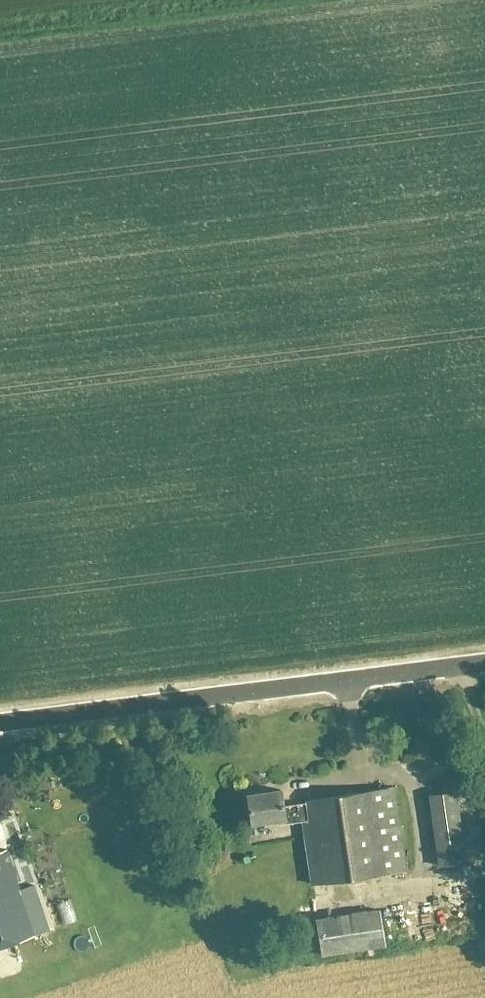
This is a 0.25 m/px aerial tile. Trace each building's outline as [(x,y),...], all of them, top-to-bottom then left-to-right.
[(452,778),(428,781),(430,795),(429,795),(439,867),(465,863),(454,791),(452,778)] [(405,872),(404,861),(393,788),(304,801),(304,803),(282,806),(280,791),(246,796),(251,824),(284,819),(285,824),(302,821),(311,886),(405,872)] [(48,931),(32,886),(19,890),(5,850),(0,851),(0,948),(48,931)] [(342,925),(319,928),(322,956),(386,949),(381,904),(340,909),(342,925)]
